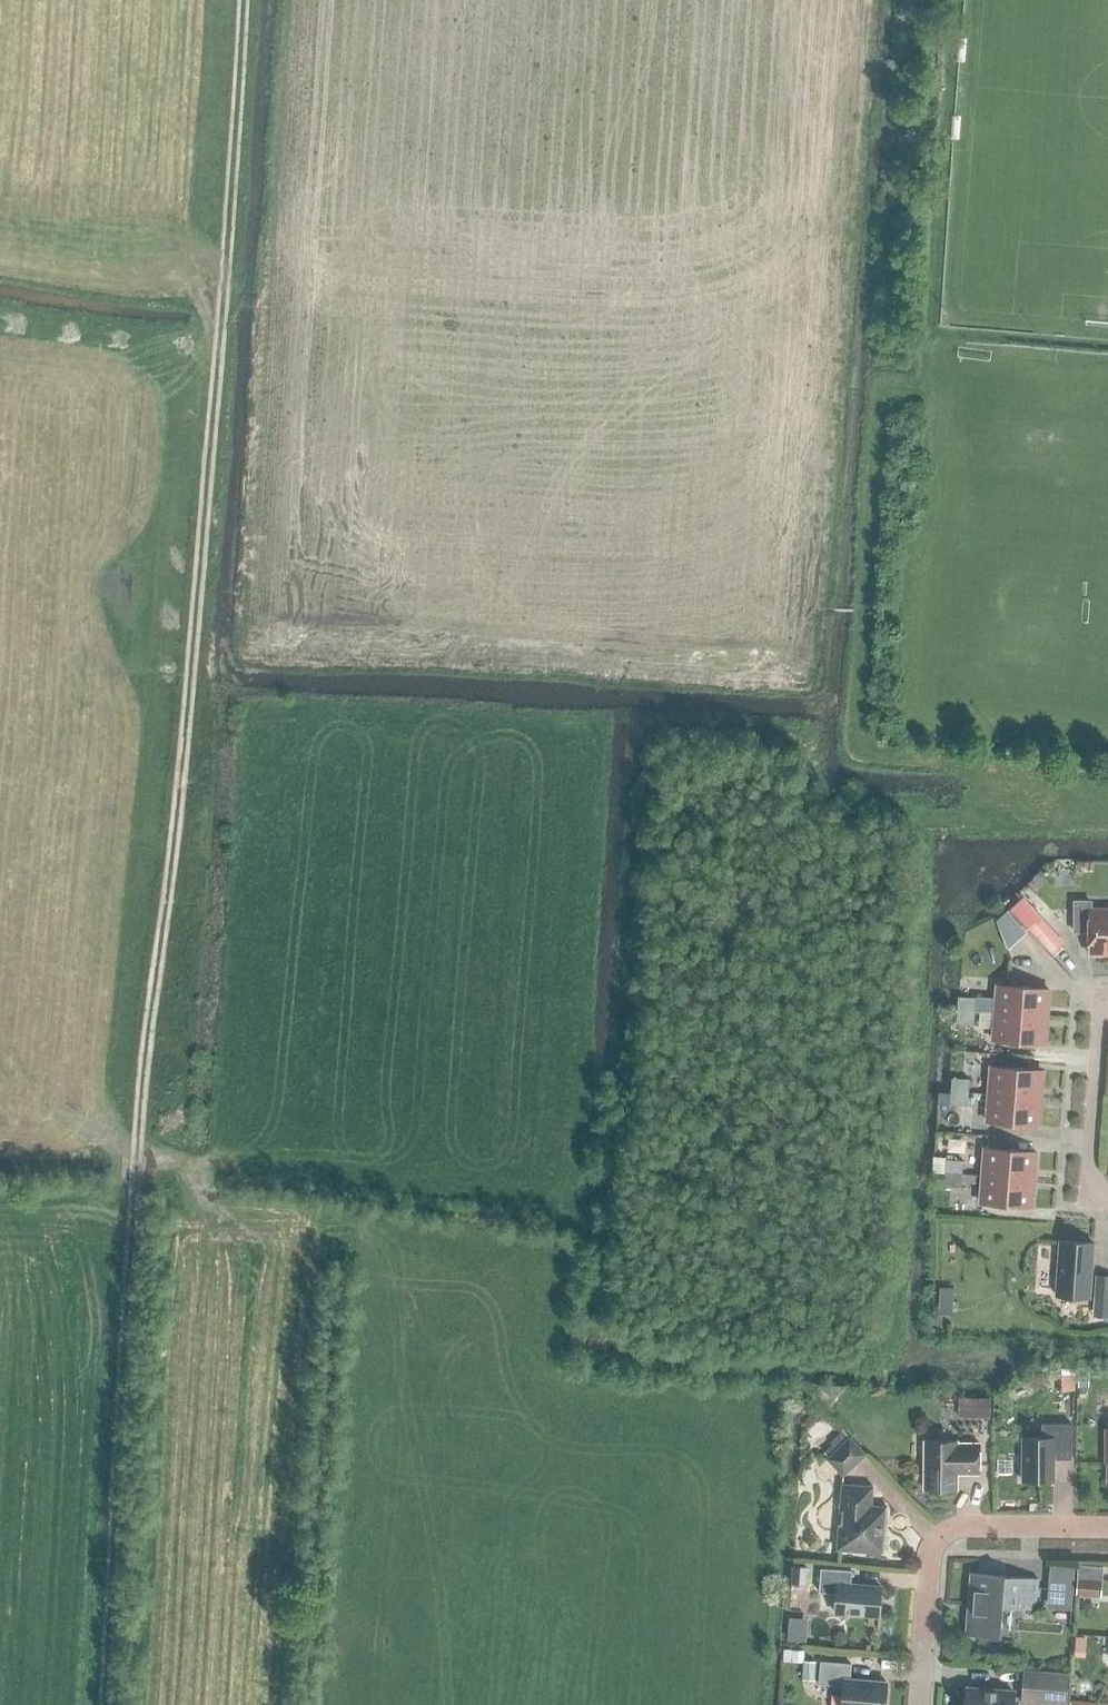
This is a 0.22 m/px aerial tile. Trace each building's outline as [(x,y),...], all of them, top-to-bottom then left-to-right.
[(1047,953),(1062,941),(1023,892),(1008,903),(1047,953)] [(1088,954),(1107,954),(1107,910),(1090,910),(1090,902),(1074,902),(1074,932),(1089,932),(1088,954)] [(995,1013),(1046,1017),(1048,989),(998,985),(995,1013)] [(975,998),(958,997),(957,1010),(974,1011),(975,998)] [(973,1025),(974,1011),(957,1010),(956,1023),(973,1025)] [(1046,1017),(995,1013),(993,1041),(1043,1045),(1046,1017)] [(991,1066),(989,1094),(1039,1098),(1042,1070),(991,1066)] [(968,1093),(969,1079),(952,1078),(950,1091),(968,1093)] [(950,1091),(949,1105),(967,1106),(968,1093),(950,1091)] [(989,1094),(987,1122),(1037,1126),(1039,1098),(989,1094)] [(985,1148),(983,1176),(1033,1180),(1035,1152),(985,1148)] [(963,1161),(945,1159),(944,1173),(962,1174),(963,1161)] [(961,1187),(962,1174),(944,1173),(943,1186),(961,1187)] [(983,1176),(981,1204),(1031,1207),(1033,1180),(983,1176)] [(1056,1295),(1089,1298),(1093,1243),(1060,1240),(1056,1295)] [(1096,1275),(1092,1317),(1107,1318),(1107,1276),(1096,1275)] [(939,1301),(938,1314),(951,1315),(952,1302),(939,1301)] [(1079,1372),(1079,1386),(1089,1386),(1089,1372),(1079,1372)] [(1062,1390),(1075,1390),(1075,1374),(1062,1374),(1062,1390)] [(971,1417),(990,1418),(990,1397),(971,1397),(971,1417)] [(1022,1438),(1022,1480),(1053,1481),(1053,1459),(1071,1460),(1072,1424),(1041,1424),(1041,1438),(1022,1438)] [(827,1458),(843,1475),(865,1454),(849,1437),(827,1458)] [(924,1488),(956,1489),(956,1474),(979,1474),(979,1443),(956,1443),(956,1441),(925,1441),(924,1488)] [(836,1550),(883,1553),(887,1507),(871,1506),(873,1486),(842,1484),(839,1511),(843,1512),(842,1525),(838,1525),(836,1550)] [(792,1566),(790,1584),(805,1585),(807,1567),(792,1566)] [(1102,1567),(1077,1566),(1076,1596),(1088,1597),(1089,1579),(1102,1580),(1102,1567)] [(835,1613),(878,1616),(880,1587),(850,1584),(851,1571),(820,1568),(819,1592),(836,1594),(835,1613)] [(1035,1610),(1037,1579),(971,1573),(965,1652),(966,1652),(967,1634),(998,1637),(1001,1607),(1035,1610)] [(1086,1647),(1075,1646),(1074,1656),(1085,1657),(1086,1647)] [(801,1650),(793,1649),(792,1660),(800,1661),(801,1650)] [(815,1662),(803,1661),(802,1679),(814,1680),(815,1662)] [(841,1704),(885,1704),(886,1682),(850,1680),(851,1664),(820,1662),(818,1684),(843,1686),(841,1704)] [(1052,1704),(1066,1704),(1069,1673),(1022,1669),(1019,1702),(1052,1704)] [(1013,1692),(967,1689),(966,1704),(1012,1704),(1013,1692)]
